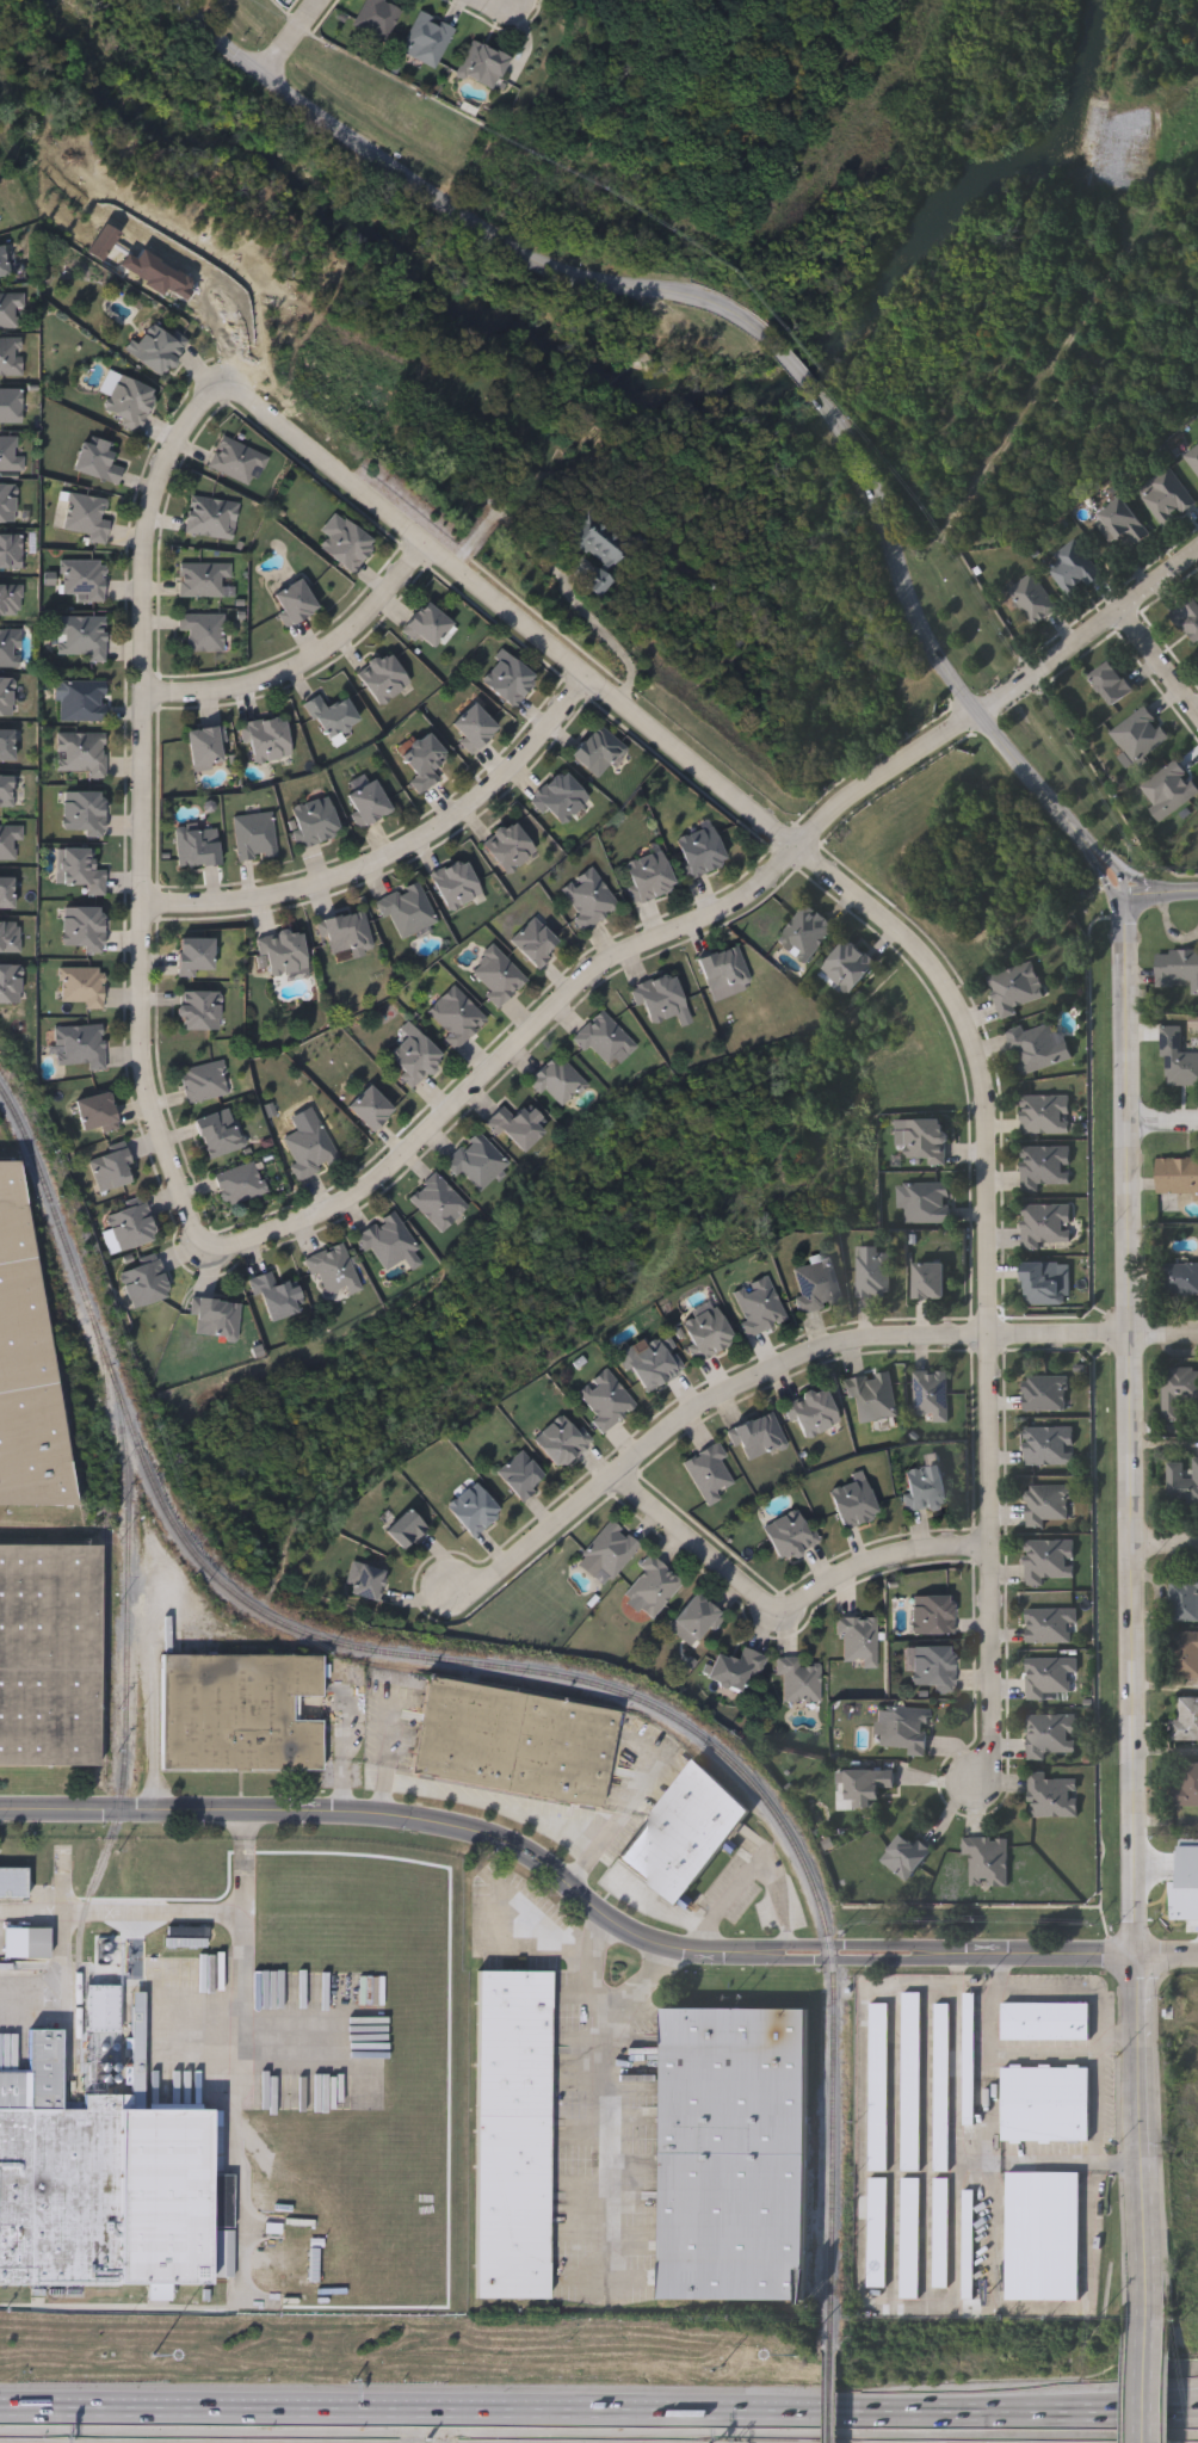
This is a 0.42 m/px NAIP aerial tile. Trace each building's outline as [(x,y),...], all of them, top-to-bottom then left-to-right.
[(351,25),(364,0),(383,0),(401,10),(383,43),(351,25)] [(401,55),(416,13),(452,25),(438,68),(401,55)] [(508,56),(493,90),(456,73),(471,39),(508,56)] [(10,274),(0,276),(0,244),(2,243),(10,274)] [(20,328),(0,328),(0,294),(20,294),(20,328)] [(125,348),(132,340),(136,344),(156,317),(189,343),(162,377),(125,348)] [(21,376),(0,376),(0,338),(21,338),(21,376)] [(101,390),(109,370),(155,388),(141,430),(103,415),(110,394),(101,390)] [(21,422),(0,422),(0,389),(21,389),(21,422)] [(206,467),(222,434),(266,455),(252,487),(206,467)] [(23,470),(0,470),(0,436),(18,436),(18,455),(23,455),(23,470)] [(74,470),(85,437),(116,446),(111,463),(123,467),(118,485),(74,470)] [(1185,457),(1197,447),(1197,474),(1185,457)] [(1197,504),(1165,528),(1138,492),(1171,468),(1197,504)] [(16,523),(0,523),(0,483),(16,483),(16,523)] [(109,519),(106,544),(88,541),(89,533),(64,530),(69,493),(106,498),(104,518),(109,519)] [(231,539),(184,533),(190,495),(237,501),(231,539)] [(1129,535),(1113,545),(1094,518),(1124,496),(1151,535),(1136,545),(1129,535)] [(586,508),(632,545),(610,574),(616,579),(600,598),(583,585),(600,563),(564,535),(586,508)] [(352,572),(320,548),(344,517),(376,542),(352,572)] [(21,569),(0,569),(0,535),(21,535),(21,569)] [(1103,575),(1087,586),(1082,579),(1067,591),(1045,562),(1075,539),(1103,575)] [(86,603),(86,596),(62,596),(62,560),(104,560),(104,603),(86,603)] [(230,562),(230,597),(177,597),(177,562),(230,562)] [(1011,587),(1036,573),(1057,611),(1031,627),(1011,587)] [(273,594),(298,576),(319,606),(288,628),(278,615),(284,611),(273,594)] [(20,616),(0,616),(0,584),(20,584),(20,616)] [(1172,613),(1197,597),(1197,642),(1192,646),(1172,613)] [(428,652),(402,629),(427,600),(453,623),(428,652)] [(223,613),(223,652),(187,652),(187,630),(177,630),(177,613),(223,613)] [(105,659),(56,659),(56,616),(105,616),(105,659)] [(19,667),(0,667),(0,629),(19,629),(19,667)] [(480,680),(502,649),(537,677),(514,708),(480,680)] [(358,674),(390,653),(412,684),(381,705),(358,674)] [(1092,677),(1112,661),(1134,691),(1113,707),(1092,677)] [(58,721),(58,681),(105,681),(105,721),(58,721)] [(304,704),(319,696),(326,708),(346,697),(360,721),(325,740),(304,704)] [(499,727),(470,755),(458,742),(464,738),(452,726),(474,703),(499,727)] [(1128,769),(1119,758),(1125,754),(1110,732),(1147,705),(1169,739),(1128,769)] [(291,758),(249,764),(242,723),(285,716),(291,758)] [(570,753),(599,723),(625,749),(595,778),(570,753)] [(220,726),(227,764),(193,770),(186,732),(220,726)] [(12,761),(0,761),(0,729),(13,729),(12,761)] [(103,775),(56,775),(56,733),(104,733),(103,775)] [(431,770),(438,781),(418,795),(408,782),(416,777),(401,754),(431,733),(447,759),(431,770)] [(1179,759),(1197,787),(1197,795),(1166,818),(1143,784),(1179,759)] [(589,798),(558,829),(530,801),(561,770),(589,798)] [(11,808),(0,808),(0,776),(11,776),(11,808)] [(358,826),(346,794),(377,782),(390,814),(358,826)] [(62,791),(103,791),(103,835),(62,835),(62,791)] [(286,809),(329,798),(339,835),(296,847),(286,809)] [(237,862),(233,816),(272,813),(276,858),(237,862)] [(536,851),(505,875),(481,844),(512,820),(536,851)] [(685,878),(672,837),(712,823),(725,864),(685,878)] [(13,860),(0,860),(0,825),(19,825),(19,840),(13,840),(13,860)] [(177,868),(174,829),(217,828),(218,865),(177,868)] [(103,895),(85,895),(86,884),(60,884),(61,847),(91,849),(91,870),(104,870),(103,895)] [(675,888),(632,905),(628,890),(632,888),(623,863),(660,849),(675,888)] [(445,912),(430,872),(464,858),(480,897),(445,912)] [(617,908),(582,930),(557,889),(592,868),(617,908)] [(12,908),(0,908),(0,878),(12,878),(12,908)] [(436,923),(394,940),(376,900),(416,882),(436,923)] [(804,963),(777,938),(809,902),(836,927),(804,963)] [(101,907),(103,949),(61,950),(61,907),(101,907)] [(329,957),(321,920),(363,911),(371,948),(329,957)] [(560,944),(537,968),(508,940),(532,917),(560,944)] [(17,952),(0,952),(0,920),(17,920),(17,952)] [(258,956),(255,938),(300,931),(307,969),(268,975),(265,955),(258,956)] [(212,938),(212,971),(177,971),(177,938),(212,938)] [(878,966),(850,994),(822,968),(852,938),(878,966)] [(499,1006),(465,969),(493,944),(526,981),(499,1006)] [(698,960),(736,944),(753,987),(715,1001),(698,960)] [(1156,951),(1197,950),(1197,991),(1157,992),(1156,951)] [(1019,1014),(1002,1020),(989,976),(1035,962),(1046,999),(1018,1008),(1019,1014)] [(18,1004),(0,1003),(0,964),(19,964),(18,1004)] [(101,1008),(85,1008),(85,1004),(58,1004),(58,967),(101,967),(101,1008)] [(647,1025),(634,985),(674,971),(690,1023),(681,1025),(678,1016),(647,1025)] [(457,1049),(424,1013),(453,985),(487,1020),(457,1049)] [(218,1030),(178,1030),(178,992),(218,992),(218,1030)] [(573,1038),(601,1010),(635,1043),(610,1068),(591,1049),(588,1053),(573,1038)] [(1073,1060),(1023,1076),(1007,1030),(1024,1025),(1025,1031),(1061,1019),(1073,1060)] [(87,1063),(56,1066),(54,1026),(101,1024),(104,1069),(87,1071),(87,1063)] [(1182,1053),(1197,1053),(1197,1086),(1163,1086),(1162,1026),(1182,1026),(1182,1053)] [(413,1087),(385,1059),(415,1028),(444,1057),(413,1087)] [(545,1092),(541,1096),(527,1082),(557,1054),(587,1084),(562,1109),(545,1092)] [(185,1103),(180,1068),(221,1062),(226,1096),(185,1103)] [(346,1108),(369,1085),(394,1111),(371,1133),(346,1108)] [(118,1127),(84,1135),(75,1100),(110,1092),(118,1127)] [(1069,1135),(1023,1135),(1023,1096),(1069,1096),(1069,1135)] [(545,1131),(521,1156),(486,1123),(502,1105),(513,1116),(525,1104),(543,1121),(538,1124),(545,1131)] [(193,1121),(228,1106),(243,1146),(210,1160),(193,1121)] [(290,1166),(295,1164),(283,1136),(320,1119),(338,1162),(296,1182),(290,1166)] [(928,1160),(907,1160),(907,1119),(947,1119),(947,1166),(928,1166),(928,1160)] [(510,1164),(477,1196),(445,1162),(477,1130),(510,1164)] [(134,1183),(98,1192),(88,1155),(124,1146),(134,1183)] [(1070,1147),(1070,1189),(1024,1189),(1024,1147),(1070,1147)] [(1159,1159),(1197,1159),(1197,1195),(1159,1195),(1159,1159)] [(75,1506),(0,1505),(0,1161),(18,1161),(72,1483),(75,1506)] [(214,1173),(255,1161),(265,1195),(223,1207),(214,1173)] [(443,1234),(408,1199),(434,1173),(469,1208),(443,1234)] [(903,1224),(903,1184),(950,1184),(950,1224),(903,1224)] [(155,1240),(117,1251),(105,1209),(144,1198),(155,1240)] [(1072,1247),(1024,1247),(1024,1207),(1072,1205),(1072,1247)] [(366,1254),(356,1236),(394,1211),(419,1250),(384,1271),(371,1251),(366,1254)] [(311,1277),(303,1259),(342,1242),(362,1290),(348,1295),(346,1289),(327,1297),(317,1275),(311,1277)] [(857,1248),(890,1248),(890,1297),(857,1297),(857,1248)] [(119,1269),(158,1259),(168,1297),(130,1308),(119,1269)] [(844,1302),(799,1314),(796,1298),(802,1297),(793,1270),(832,1259),(844,1302)] [(1026,1263),(1070,1263),(1070,1306),(1026,1306),(1026,1263)] [(1166,1263),(1197,1263),(1197,1298),(1166,1298),(1166,1263)] [(915,1300),(915,1264),(946,1264),(946,1300),(915,1300)] [(295,1279),(303,1313),(268,1321),(261,1296),(254,1297),(248,1278),(271,1272),(274,1285),(295,1279)] [(731,1291),(768,1277),(786,1321),(749,1335),(731,1291)] [(239,1301),(237,1338),(194,1335),(196,1314),(190,1314),(191,1300),(239,1301)] [(681,1324),(718,1307),(734,1343),(697,1359),(681,1324)] [(647,1393),(625,1358),(665,1335),(685,1370),(647,1393)] [(574,1394),(607,1369),(636,1407),(604,1432),(574,1394)] [(1163,1369),(1197,1369),(1197,1421),(1163,1421),(1163,1369)] [(915,1371),(949,1371),(949,1423),(934,1423),(934,1418),(915,1418),(915,1371)] [(856,1424),(848,1378),(893,1372),(898,1418),(856,1424)] [(1067,1377),(1067,1412),(1025,1412),(1025,1377),(1067,1377)] [(803,1440),(785,1406),(823,1387),(841,1423),(803,1440)] [(562,1412),(591,1438),(562,1470),(533,1443),(562,1412)] [(785,1445),(747,1462),(733,1429),(771,1412),(785,1445)] [(1025,1426),(1072,1426),(1072,1466),(1025,1466),(1025,1426)] [(720,1498),(706,1506),(681,1462),(714,1443),(735,1481),(716,1492),(720,1498)] [(546,1481),(520,1501),(496,1472),(523,1451),(546,1481)] [(1193,1460),(1197,1460),(1197,1506),(1171,1506),(1172,1462),(1185,1462),(1185,1476),(1193,1476),(1193,1460)] [(946,1466),(952,1505),(910,1512),(904,1472),(946,1466)] [(881,1518),(846,1532),(829,1491),(865,1476),(881,1518)] [(474,1537),(447,1507),(475,1482),(501,1513),(474,1537)] [(1069,1487),(1069,1522),(1045,1522),(1045,1528),(1027,1528),(1027,1487),(1069,1487)] [(804,1509),(820,1544),(780,1562),(764,1526),(804,1509)] [(405,1550),(385,1532),(408,1510),(427,1529),(405,1550)] [(640,1543),(611,1580),(598,1569),(593,1577),(575,1563),(609,1519),(640,1543)] [(1074,1583),(1026,1583),(1027,1540),(1074,1541),(1074,1583)] [(100,1766),(0,1766),(0,1546),(100,1547),(100,1766)] [(642,1571),(638,1567),(648,1554),(683,1583),(653,1618),(623,1593),(642,1571)] [(348,1596),(354,1565),(385,1569),(379,1602),(348,1596)] [(1172,1574),(1197,1574),(1197,1621),(1172,1621),(1172,1574)] [(700,1643),(673,1625),(693,1593),(722,1612),(700,1643)] [(914,1635),(914,1597),(955,1597),(955,1635),(914,1635)] [(1027,1643),(1027,1609),(1074,1609),(1074,1643),(1027,1643)] [(878,1666),(845,1666),(845,1636),(838,1636),(838,1618),(878,1618),(878,1666)] [(1171,1631),(1197,1631),(1197,1678),(1171,1678),(1171,1631)] [(717,1654),(739,1661),(743,1648),(766,1657),(760,1673),(752,1670),(743,1692),(708,1679),(717,1654)] [(914,1648),(956,1648),(956,1690),(914,1690),(914,1648)] [(161,1655),(322,1657),(321,1699),(296,1698),(296,1721),(321,1721),(321,1772),(161,1771),(161,1655)] [(784,1674),(778,1676),(778,1658),(801,1658),(801,1665),(821,1665),(821,1702),(784,1702),(784,1674)] [(1070,1696),(1027,1696),(1027,1658),(1077,1658),(1077,1672),(1070,1672),(1070,1696)] [(604,1807),(413,1777),(428,1679),(619,1709),(604,1807)] [(1179,1697),(1197,1697),(1197,1740),(1169,1740),(1169,1719),(1179,1719),(1179,1697)] [(879,1751),(881,1708),(931,1710),(930,1753),(879,1751)] [(1027,1714),(1075,1714),(1075,1753),(1044,1753),(1044,1760),(1027,1760),(1027,1714)] [(696,1762),(751,1813),(677,1905),(618,1858),(696,1762)] [(1172,1763),(1197,1763),(1197,1806),(1172,1806),(1172,1763)] [(879,1789),(879,1808),(839,1808),(838,1771),(895,1771),(895,1789),(879,1789)] [(1077,1818),(1029,1818),(1029,1772),(1045,1772),(1045,1779),(1077,1779),(1077,1818)] [(908,1882),(881,1863),(903,1833),(930,1852),(908,1882)] [(1007,1838),(1007,1888),(970,1887),(970,1856),(963,1856),(963,1838),(1007,1838)] [(1165,1867),(1197,1866),(1197,1913),(1166,1913),(1165,1867)] [(27,1899),(0,1899),(0,1870),(27,1870),(27,1899)] [(27,1957),(27,1927),(51,1927),(51,1957),(27,1957)] [(475,2300),(477,1970),(550,1972),(548,2301),(475,2300)] [(88,2031),(88,1986),(122,1986),(122,2031),(88,2031)] [(902,2172),(902,1993),(921,1993),(921,2172),(902,2172)] [(975,2140),(963,2140),(964,1995),(975,1995),(975,2140)] [(1089,2004),(1089,2041),(1002,2041),(1002,2004),(1089,2004)] [(888,2171),(870,2171),(870,2005),(888,2005),(888,2171)] [(935,2005),(950,2005),(950,2172),(935,2172),(935,2005)] [(663,2301),(663,2009),(808,2009),(808,2301),(663,2301)] [(214,2288),(0,2288),(0,2072),(31,2072),(31,2029),(63,2029),(63,2108),(86,2108),(86,2095),(122,2095),(122,2108),(224,2108),(224,2173),(231,2173),(231,2227),(223,2227),(223,2202),(214,2202),(214,2288)] [(1089,2068),(1089,2142),(1002,2142),(1002,2068),(1089,2068)] [(1006,2300),(1007,2172),(1080,2173),(1079,2300),(1006,2300)] [(870,2179),(888,2179),(888,2288),(870,2288),(870,2179)] [(901,2299),(901,2179),(920,2179),(920,2299),(901,2299)] [(934,2288),(934,2179),(950,2179),(950,2288),(934,2288)] [(975,2191),(975,2301),(963,2301),(963,2191),(975,2191)] [(218,2278),(218,2231),(235,2231),(235,2278),(218,2278)]
